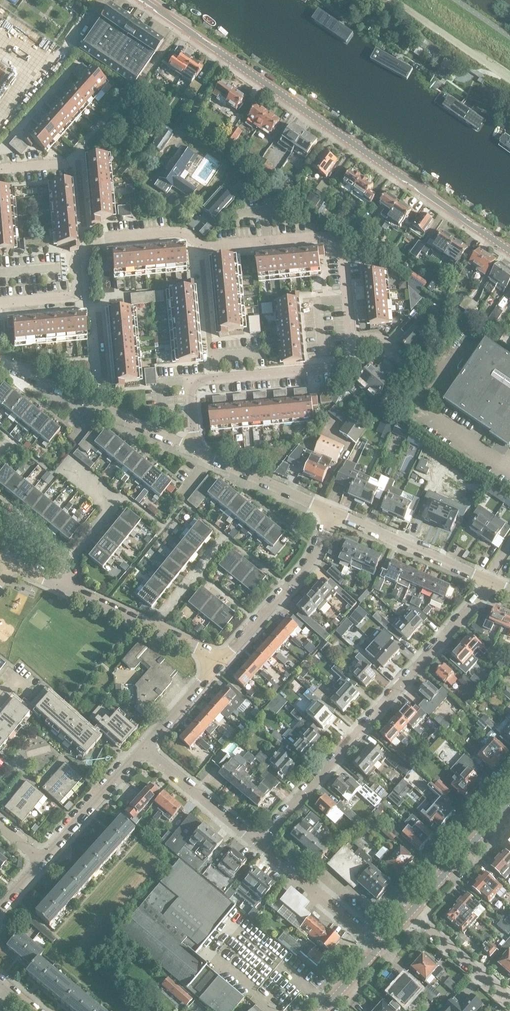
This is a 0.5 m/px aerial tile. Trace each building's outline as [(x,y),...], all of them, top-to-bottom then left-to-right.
[(101,20),(80,50),(100,64),(130,20),(110,6),(101,20)] [(354,34),(319,10),(312,20),(347,44),(354,34)] [(8,29),(17,35),(26,22),(17,16),(8,29)] [(163,42),(130,20),(100,64),(133,86),(163,42)] [(422,49),(425,45),(419,41),(416,45),(422,49)] [(414,71),(377,50),(371,60),(409,81),(414,71)] [(182,54),(178,60),(174,57),(167,68),(181,78),(192,61),(182,54)] [(203,68),(192,61),(181,78),(182,78),(182,77),(191,83),(194,78),(195,79),(203,68)] [(75,87),(67,79),(58,89),(67,96),(62,102),(53,94),(45,104),(53,111),(48,117),(40,110),(31,120),(40,127),(31,137),(29,136),(25,141),(31,146),(34,143),(46,153),(108,83),(91,68),(89,71),(80,64),(72,73),(80,81),(75,87)] [(452,78),(457,70),(452,67),(447,75),(452,78)] [(195,80),(184,95),(192,100),(203,85),(195,80)] [(237,111),(246,98),(223,82),(214,95),(219,98),(220,96),(228,101),(227,104),(237,111)] [(485,121),(450,97),(443,107),(478,131),(485,121)] [(258,106),(250,118),(245,125),(252,129),(253,128),(257,130),(259,128),(269,113),(258,106)] [(280,121),(269,113),(259,128),(263,131),(264,128),(272,133),(280,121)] [(293,126),(291,128),(290,127),(287,131),(288,132),(281,143),(293,151),(305,134),(293,126)] [(237,156),(243,148),(235,143),(242,132),(236,128),(223,146),(237,156)] [(152,146),(154,147),(160,153),(173,136),(164,129),(152,146)] [(500,140),(509,147),(509,136),(506,133),(500,140)] [(317,142),(305,134),(293,151),(305,159),(317,142)] [(21,156),(28,148),(16,137),(9,146),(21,156)] [(198,189),(179,176),(190,161),(195,154),(181,146),(177,152),(154,185),(167,194),(172,185),(173,186),(173,185),(191,198),(198,189)] [(110,150),(93,151),(94,158),(88,158),(93,220),(91,221),(91,226),(101,225),(100,220),(113,218),(107,157),(111,156),(110,150)] [(326,178),(338,161),(324,152),(313,169),(326,178)] [(253,173),(261,178),(271,164),(263,159),(253,173)] [(124,165),(117,174),(121,177),(129,168),(124,165)] [(351,194),(363,178),(352,170),(341,187),(351,194)] [(374,185),(363,178),(351,194),(369,207),(376,196),(369,192),(374,185)] [(295,185),(290,181),(283,191),(288,195),(295,185)] [(71,183),(52,185),(57,247),(70,246),(70,251),(79,250),(79,244),(76,244),(71,183)] [(202,209),(214,220),(222,211),(223,211),(236,197),(224,185),(202,209)] [(17,250),(12,188),(0,189),(0,258),(2,257),(2,252),(17,250)] [(388,219),(399,202),(387,194),(376,210),(388,219)] [(322,217),(329,206),(321,201),(314,212),(322,217)] [(412,211),(399,202),(388,219),(401,227),(412,211)] [(131,217),(130,209),(130,206),(118,207),(119,218),(131,217)] [(425,234),(434,221),(424,215),(420,221),(418,219),(413,226),(425,234)] [(360,223),(351,237),(358,242),(367,228),(360,223)] [(204,237),(208,233),(208,232),(204,229),(200,233),(204,237)] [(437,242),(449,251),(456,241),(443,232),(437,242)] [(25,250),(49,247),(48,237),(24,239),(25,250)] [(389,258),(396,247),(380,237),(377,242),(386,248),(380,257),(385,261),(387,257),(389,258)] [(468,249),(456,241),(449,251),(461,259),(468,249)] [(417,260),(426,246),(420,242),(410,255),(417,260)] [(115,276),(117,276),(186,269),(184,244),(107,252),(107,260),(113,260),(115,276)] [(325,248),(257,254),(260,279),(322,273),(320,257),(326,257),(325,248)] [(469,266),(477,271),(488,255),(480,250),(469,266)] [(488,255),(477,271),(485,277),(496,260),(488,255)] [(245,328),(244,319),(238,256),(213,259),(220,337),(230,336),(229,330),(245,328)] [(490,280),(498,286),(509,269),(501,264),(490,280)] [(356,282),(356,284),(359,321),(370,320),(371,324),(393,322),(392,311),(388,270),(373,272),(373,266),(363,267),(364,272),(366,272),(367,281),(356,282)] [(498,286),(506,291),(509,284),(509,270),(509,269),(498,286)] [(323,290),(322,279),(312,280),(313,291),(323,290)] [(169,291),(175,363),(200,361),(193,284),(184,285),(185,290),(169,291)] [(409,287),(411,311),(422,299),(409,287)] [(130,294),(131,305),(164,302),(163,291),(130,294)] [(298,301),(301,300),(300,295),(291,296),(292,301),(279,302),(285,365),(304,363),(298,301)] [(466,312),(473,301),(467,297),(460,308),(466,312)] [(472,316),(479,305),(473,301),(466,312),(472,316)] [(262,305),(263,316),(274,315),(273,304),(262,305)] [(133,308),(132,308),(108,311),(115,389),(124,388),(124,382),(139,381),(133,308)] [(490,334),(504,313),(497,308),(483,329),(490,334)] [(479,312),(475,319),(484,326),(489,319),(479,312)] [(13,328),(13,336),(14,344),(87,338),(85,313),(7,320),(8,329),(13,328)] [(260,316),(249,317),(251,334),(262,332),(260,316)] [(410,350),(423,335),(414,327),(417,324),(413,320),(404,329),(408,332),(400,341),(410,350)] [(486,340),(445,400),(509,445),(509,356),(486,340)] [(371,366),(356,383),(375,400),(390,383),(386,380),(396,368),(386,359),(375,370),(371,366)] [(156,385),(155,368),(144,369),(146,386),(156,385)] [(1,387),(0,388),(0,408),(1,406),(13,392),(3,384),(1,387)] [(320,388),(322,404),(332,403),(331,387),(320,388)] [(268,404),(267,393),(254,394),(255,405),(248,406),(247,395),(234,396),(235,407),(227,408),(226,396),(214,398),(215,409),(210,409),(212,431),(314,422),(313,406),(319,406),(318,397),(312,398),(313,400),(309,400),(308,389),(295,390),(296,402),(288,402),(287,391),(281,392),(274,392),(275,403),(268,404)] [(13,392),(1,406),(7,411),(4,414),(8,417),(11,414),(22,399),(13,392)] [(22,399),(11,414),(16,418),(14,422),(17,425),(20,421),(31,407),(22,399)] [(31,407),(20,421),(26,426),(23,429),(27,432),(29,429),(41,414),(31,407)] [(41,414),(29,429),(35,433),(32,437),(36,440),(50,422),(41,414)] [(395,423),(383,418),(377,432),(389,437),(395,423)] [(356,444),(365,430),(350,419),(341,433),(356,444)] [(50,422),(36,440),(39,436),(44,441),(42,444),(45,447),(60,430),(50,422)] [(90,430),(99,437),(103,432),(95,425),(90,430)] [(396,427),(394,433),(407,437),(409,432),(396,427)] [(99,437),(90,430),(86,436),(95,443),(99,437)] [(95,443),(94,444),(100,449),(97,453),(100,456),(103,452),(115,438),(105,430),(103,432),(99,437),(95,443)] [(422,439),(411,435),(409,441),(420,446),(422,439)] [(94,444),(95,443),(86,436),(82,441),(91,448),(94,444)] [(319,464),(313,479),(323,483),(329,468),(332,461),(337,463),(344,446),(322,437),(320,440),(317,439),(313,447),(317,449),(315,453),(323,457),(320,464),(319,464)] [(115,438),(103,452),(109,456),(106,460),(106,461),(102,466),(105,468),(109,463),(124,445),(115,438)] [(87,453),(91,448),(82,441),(78,446),(87,453)] [(124,445),(109,463),(110,463),(113,459),(118,464),(115,468),(119,470),(133,453),(124,445)] [(308,451),(299,447),(289,459),(302,465),(308,451)] [(91,467),(95,463),(77,449),(74,453),(91,467)] [(133,453),(119,470),(119,471),(122,467),(127,471),(121,480),(124,483),(143,460),(133,453)] [(143,460),(124,483),(125,483),(131,475),(137,479),(134,483),(138,486),(152,468),(143,460)] [(303,475),(313,479),(319,464),(310,460),(303,475)] [(421,460),(417,471),(427,475),(430,470),(426,468),(428,463),(421,460)] [(277,472),(286,475),(290,464),(282,461),(277,472)] [(338,479),(349,484),(344,494),(356,499),(355,501),(356,503),(359,504),(371,478),(360,474),(363,468),(347,461),(338,479)] [(0,473),(0,486),(3,488),(17,471),(14,474),(9,470),(12,466),(8,463),(0,473)] [(22,466),(17,471),(3,488),(12,496),(27,478),(26,478),(23,481),(18,477),(25,469),(22,466)] [(152,468),(138,486),(141,482),(146,487),(143,490),(147,493),(161,475),(152,468)] [(47,472),(42,479),(50,483),(54,476),(47,472)] [(31,474),(27,478),(12,496),(22,504),(36,486),(33,489),(27,485),(34,477),(31,474)] [(161,475),(147,493),(147,494),(150,490),(156,494),(153,498),(156,501),(171,483),(161,475)] [(207,476),(203,481),(212,488),(216,483),(207,476)] [(380,482),(371,478),(359,504),(362,506),(364,505),(365,503),(372,506),(375,499),(380,501),(389,479),(382,476),(380,482)] [(389,479),(380,501),(381,498),(387,501),(382,510),(393,515),(401,498),(403,492),(392,488),(395,482),(389,479)] [(36,486),(22,504),(31,511),(45,494),(45,493),(42,497),(37,493),(44,484),(40,481),(36,486)] [(199,486),(208,493),(212,488),(203,481),(199,486)] [(208,493),(207,495),(212,500),(210,503),(213,506),(227,489),(218,481),(216,483),(212,488),(208,493)] [(199,486),(195,491),(204,498),(207,495),(208,493),(199,486)] [(227,489),(213,506),(216,503),(222,507),(219,511),(222,514),(237,496),(227,489)] [(200,504),(204,498),(195,491),(191,496),(200,504)] [(429,505),(423,520),(431,523),(432,523),(437,525),(448,500),(429,492),(424,503),(429,505)] [(45,494),(31,511),(40,519),(52,504),(46,500),(49,497),(45,494)] [(196,509),(200,504),(191,496),(187,501),(196,509)] [(237,496),(222,514),(223,514),(225,510),(231,515),(226,521),(229,524),(246,504),(237,496)] [(412,503),(401,498),(393,515),(405,520),(409,511),(414,513),(419,500),(414,498),(412,503)] [(448,500),(437,525),(443,528),(451,532),(458,517),(463,520),(468,509),(448,500)] [(52,504),(40,519),(50,526),(61,512),(55,508),(58,504),(54,501),(52,504)] [(246,504),(229,524),(230,524),(235,518),(240,522),(238,526),(241,529),(255,511),(246,504)] [(485,511),(479,507),(472,518),(477,521),(471,530),(482,538),(492,523),(488,520),(487,521),(481,517),(485,511)] [(61,512),(50,526),(59,534),(70,520),(65,515),(68,512),(64,509),(61,512)] [(70,520),(59,534),(69,542),(80,528),(74,523),(81,514),(78,511),(70,520)] [(144,525),(126,511),(119,520),(136,534),(133,531),(137,526),(141,529),(144,525)] [(255,511),(241,529),(244,525),(250,530),(244,536),(248,539),(250,536),(265,519),(255,511)] [(265,519),(250,536),(251,536),(253,533),(259,537),(256,541),(260,544),(274,526),(265,519)] [(136,534),(119,520),(111,529),(128,544),(129,543),(125,540),(130,535),(133,538),(136,534)] [(198,522),(193,528),(190,525),(189,525),(185,522),(183,526),(204,543),(212,533),(198,522)] [(482,538),(493,545),(499,536),(504,540),(509,531),(509,528),(506,525),(502,531),(495,526),(496,525),(492,523),(482,538)] [(204,543),(183,526),(182,526),(186,529),(190,532),(186,537),(178,531),(175,535),(196,552),(204,543)] [(274,526),(260,544),(263,540),(268,545),(265,548),(275,556),(282,548),(276,543),(283,534),(274,526)] [(128,544),(111,529),(103,539),(121,553),(121,552),(118,550),(122,545),(125,547),(128,544)] [(196,552),(175,535),(182,541),(178,547),(170,541),(167,544),(189,562),(196,552)] [(121,553),(103,539),(96,548),(110,559),(115,554),(118,556),(121,553)] [(348,542),(341,556),(340,558),(348,562),(347,564),(352,566),(354,561),(360,548),(348,542)] [(189,562),(167,544),(167,545),(175,551),(170,556),(163,550),(160,554),(181,571),(189,562)] [(110,559),(96,548),(88,558),(102,569),(107,563),(113,568),(116,564),(110,559)] [(364,566),(370,552),(360,548),(352,566),(362,571),(364,566)] [(218,566),(229,575),(242,559),(231,549),(218,566)] [(382,557),(370,552),(364,566),(375,571),(382,557)] [(181,571),(160,554),(159,554),(167,560),(163,565),(159,562),(156,566),(174,580),(181,571)] [(242,559),(229,575),(240,584),(254,568),(242,559)] [(393,562),(390,569),(384,567),(374,590),(380,593),(385,581),(386,580),(397,584),(404,567),(393,562)] [(174,580),(156,566),(159,569),(155,575),(152,572),(149,575),(166,589),(174,580)] [(408,589),(411,584),(416,572),(404,567),(397,584),(408,589)] [(254,568),(240,584),(252,593),(265,577),(254,568)] [(332,569),(327,574),(340,586),(345,581),(332,569)] [(427,577),(416,572),(411,584),(422,589),(427,577)] [(166,589),(149,575),(148,576),(152,579),(148,584),(141,578),(138,582),(159,599),(166,589)] [(438,583),(427,577),(422,589),(433,594),(438,583)] [(323,581),(314,590),(328,602),(332,597),(334,598),(337,595),(353,609),(358,604),(338,586),(334,591),(323,581)] [(159,599),(138,582),(137,582),(144,588),(140,593),(134,588),(130,592),(151,608),(159,599)] [(450,588),(438,583),(433,594),(434,594),(431,601),(442,606),(450,588)] [(201,586),(187,603),(199,612),(212,596),(201,586)] [(328,602),(314,590),(306,599),(317,609),(325,600),(327,602),(328,602)] [(361,604),(370,594),(365,590),(356,600),(361,604)] [(396,600),(397,598),(400,592),(395,590),(391,598),(396,600)] [(212,596),(199,612),(210,621),(223,605),(212,596)] [(317,609),(306,599),(297,608),(308,618),(317,609)] [(414,606),(420,609),(423,601),(418,599),(414,606)] [(410,606),(403,603),(397,600),(394,606),(407,612),(410,606)] [(223,605),(210,621),(222,631),(235,614),(223,605)] [(423,613),(427,616),(433,610),(429,606),(423,613)] [(359,607),(349,619),(357,627),(368,615),(359,607)] [(494,622),(503,627),(509,613),(496,607),(487,626),(491,628),(494,622)] [(412,613),(404,622),(415,632),(423,623),(412,613)] [(288,619),(281,627),(281,628),(290,636),(298,627),(288,619)] [(380,624),(385,628),(391,634),(395,629),(384,620),(380,624)] [(310,628),(326,642),(331,637),(321,628),(320,629),(313,622),(309,627),(310,628)] [(415,632),(404,622),(396,631),(407,641),(415,632)] [(290,636),(281,628),(281,627),(273,636),(283,645),(287,648),(291,644),(287,640),(290,636)] [(471,635),(461,646),(475,658),(481,650),(483,652),(484,651),(495,661),(501,655),(490,645),(486,649),(471,635)] [(283,645),(273,636),(265,645),(275,653),(283,645)] [(302,647),(308,652),(311,647),(306,642),(304,645),(295,637),(291,641),(300,649),(302,647)] [(377,647),(382,642),(376,637),(372,642),(377,647)] [(389,641),(381,650),(391,659),(399,650),(389,641)] [(122,662),(130,669),(135,669),(140,664),(148,671),(134,686),(137,689),(138,702),(137,704),(138,705),(135,709),(143,715),(171,684),(171,679),(170,677),(175,671),(149,648),(148,649),(140,642),(122,662)] [(331,646),(326,642),(319,650),(324,654),(331,646)] [(377,647),(372,642),(368,646),(374,651),(377,647)] [(275,653),(265,645),(258,653),(268,662),(275,653)] [(475,658),(461,646),(452,657),(467,670),(470,667),(466,663),(472,656),(474,658),(475,658)] [(391,659),(381,650),(373,660),(383,669),(391,659)] [(268,662),(258,653),(250,662),(260,670),(268,662)] [(285,666),(289,662),(280,654),(276,658),(285,666)] [(372,666),(366,660),(360,654),(356,659),(361,664),(356,670),(363,675),(358,680),(366,687),(376,677),(369,669),(372,666)] [(260,670),(250,662),(243,670),(252,679),(260,670)] [(452,686),(458,680),(453,676),(454,675),(444,665),(435,674),(446,684),(448,682),(452,686)] [(303,680),(311,672),(305,666),(297,674),(303,680)] [(334,672),(345,681),(340,686),(337,684),(334,688),(337,690),(336,691),(351,704),(360,695),(354,690),(358,685),(339,667),(334,672)] [(252,679),(243,670),(235,679),(245,688),(252,679)] [(270,683),(274,679),(264,671),(261,675),(270,683)] [(479,688),(483,683),(470,671),(466,676),(479,688)] [(466,686),(470,682),(462,675),(459,679),(466,686)] [(440,704),(445,699),(427,683),(419,693),(431,703),(435,699),(440,704)] [(314,686),(310,690),(322,702),(326,697),(318,690),(314,686)] [(322,702),(310,690),(306,687),(301,692),(305,696),(304,697),(316,708),(322,702)] [(501,693),(509,701),(509,689),(507,687),(501,693)] [(18,703),(13,699),(0,716),(0,750),(31,715),(32,716),(35,713),(86,756),(100,740),(48,696),(50,693),(44,688),(25,710),(18,703)] [(219,697),(229,706),(231,708),(229,710),(238,718),(244,723),(246,721),(240,716),(242,714),(234,706),(235,705),(232,702),(236,697),(226,688),(219,697)] [(252,698),(255,694),(250,689),(247,693),(252,698)] [(351,704),(336,691),(329,699),(331,702),(343,713),(351,704)] [(271,712),(283,698),(279,695),(267,708),(271,712)] [(455,709),(459,704),(450,696),(446,701),(455,709)] [(229,706),(219,697),(211,705),(221,714),(229,706)] [(114,716),(100,705),(89,718),(106,732),(119,717),(116,714),(114,716)] [(221,714),(211,705),(203,714),(213,723),(220,715),(227,722),(229,721),(221,714)] [(406,707),(398,716),(408,726),(417,716),(422,720),(424,718),(433,726),(436,723),(427,715),(426,716),(417,708),(413,712),(406,707)] [(295,734),(311,749),(320,739),(312,732),(315,728),(309,723),(296,710),(294,708),(291,711),(293,713),(292,715),(304,726),(297,735),(295,734)] [(317,708),(309,716),(324,729),(334,718),(324,709),(322,712),(317,708)] [(213,723),(203,714),(196,722),(206,731),(213,723)] [(494,732),(498,727),(489,719),(485,715),(481,720),(485,723),(494,732)] [(408,726),(398,716),(389,726),(410,744),(414,740),(409,735),(408,736),(403,731),(408,726)] [(136,731),(119,717),(106,732),(122,747),(136,731)] [(206,731),(196,722),(188,731),(198,740),(206,731)] [(229,740),(232,736),(218,723),(214,727),(229,740)] [(494,732),(485,723),(480,728),(488,735),(492,738),(496,734),(494,732)] [(410,744),(389,726),(381,735),(391,744),(397,738),(402,743),(407,748),(410,744)] [(198,740),(188,731),(180,740),(190,749),(198,740)] [(295,734),(287,742),(276,732),(272,736),(291,754),(294,751),(303,759),(311,749),(295,734)] [(437,741),(442,735),(438,732),(434,738),(437,741)] [(509,753),(494,740),(498,736),(496,734),(492,738),(488,735),(481,744),(482,745),(501,762),(509,753)] [(199,744),(203,748),(207,744),(202,740),(199,744)] [(501,762),(482,745),(474,754),(472,752),(475,749),(467,742),(461,749),(468,756),(470,758),(479,766),(476,763),(479,759),(492,771),(501,762)] [(207,744),(203,748),(208,752),(211,748),(207,744)] [(437,756),(443,749),(438,745),(432,751),(437,756)] [(372,746),(363,755),(375,766),(379,762),(382,764),(386,759),(372,746)] [(255,756),(258,752),(253,748),(250,752),(255,756)] [(290,758),(283,752),(281,750),(271,762),(261,753),(255,759),(256,759),(268,770),(272,764),(278,770),(277,770),(285,778),(295,767),(288,760),(290,758)] [(213,761),(216,764),(221,768),(230,758),(222,751),(213,761)] [(246,762),(252,755),(249,753),(243,759),(246,762)] [(256,759),(255,759),(252,755),(246,762),(251,766),(256,759)] [(375,766),(363,755),(354,765),(366,776),(375,766)] [(396,770),(402,763),(393,755),(387,761),(396,770)] [(483,777),(477,771),(476,770),(479,766),(470,758),(469,760),(465,756),(451,771),(457,776),(474,792),(482,782),(481,780),(483,777)] [(219,774),(229,783),(242,767),(232,759),(219,774)] [(64,762),(52,775),(70,790),(82,777),(64,762)] [(238,791),(246,781),(251,776),(245,772),(248,769),(243,766),(242,767),(229,783),(238,791)] [(261,778),(264,780),(269,774),(266,771),(261,778)] [(269,774),(264,780),(265,781),(257,790),(266,798),(271,792),(266,787),(269,784),(275,790),(280,784),(273,777),(269,774)] [(70,790),(52,775),(41,788),(59,803),(70,790)] [(465,801),(474,792),(457,776),(449,785),(451,788),(451,789),(465,801)] [(334,787),(345,796),(344,797),(349,802),(357,793),(375,809),(383,801),(380,798),(370,790),(360,781),(358,784),(353,779),(348,784),(342,778),(334,787)] [(44,796),(26,781),(15,795),(33,810),(44,796)] [(246,781),(238,791),(248,799),(256,790),(246,781)] [(376,783),(370,790),(380,798),(383,801),(389,795),(386,792),(376,783)] [(448,797),(453,792),(443,783),(438,789),(448,797)] [(150,784),(130,807),(125,812),(133,819),(151,800),(154,802),(160,795),(158,793),(159,792),(150,784)] [(428,788),(438,797),(431,804),(448,820),(455,811),(443,801),(446,797),(432,784),(428,788)] [(256,790),(248,799),(258,807),(266,798),(257,790),(256,790)] [(423,796),(416,790),(412,793),(420,800),(423,796)] [(163,792),(160,795),(154,802),(159,807),(157,810),(159,811),(151,820),(156,824),(163,815),(165,816),(167,813),(172,818),(181,808),(163,792)] [(394,792),(389,797),(388,796),(389,795),(383,801),(382,802),(383,803),(382,804),(388,809),(394,803),(399,807),(404,802),(394,792)] [(33,810),(15,795),(4,808),(22,823),(33,810)] [(317,806),(328,816),(327,816),(336,824),(345,815),(357,825),(361,821),(342,804),(337,809),(336,807),(325,797),(317,806)] [(372,815),(378,821),(387,830),(397,838),(402,833),(392,825),(382,816),(388,809),(382,804),(372,815)] [(448,820),(431,804),(423,812),(427,815),(426,815),(441,828),(448,820)] [(292,836),(301,844),(321,821),(311,813),(304,822),(300,826),(292,836)] [(190,815),(176,831),(172,828),(161,841),(158,845),(162,848),(164,846),(176,856),(177,856),(202,825),(190,815)] [(120,819),(35,914),(49,926),(134,831),(120,819)] [(321,821),(301,844),(311,852),(319,842),(310,835),(314,830),(317,834),(323,827),(319,824),(321,821)] [(420,823),(416,828),(413,825),(410,829),(427,843),(434,835),(420,823)] [(371,835),(374,831),(366,824),(363,828),(371,835)] [(227,846),(202,825),(177,856),(196,872),(201,877),(227,846)] [(427,843),(410,829),(403,836),(406,839),(405,839),(419,852),(427,843)] [(327,842),(332,835),(328,832),(323,838),(327,842)] [(367,844),(357,835),(351,841),(360,849),(362,851),(367,844)] [(329,851),(319,842),(311,852),(321,860),(329,851)] [(232,850),(227,846),(201,877),(224,896),(224,895),(233,885),(237,880),(233,877),(246,862),(232,850)] [(344,847),(329,864),(355,886),(372,868),(365,862),(364,864),(355,856),(344,847)] [(401,847),(393,856),(406,867),(413,859),(401,847)] [(406,867),(393,856),(384,848),(376,856),(398,876),(406,867)] [(376,864),(362,851),(360,849),(355,856),(364,864),(365,862),(372,868),(376,864)] [(505,851),(498,859),(509,869),(509,855),(505,851)] [(498,859),(491,867),(506,880),(509,875),(509,869),(498,859)] [(152,892),(159,897),(166,888),(217,930),(235,907),(179,861),(152,892)] [(254,869),(250,873),(249,872),(240,883),(242,884),(238,889),(233,885),(224,895),(253,919),(269,900),(264,896),(274,885),(254,869)] [(390,885),(372,869),(365,876),(384,892),(390,885)] [(485,872),(479,880),(496,896),(502,900),(505,902),(509,898),(501,891),(503,888),(485,872)] [(384,892),(365,876),(359,883),(377,899),(384,892)] [(496,896),(479,880),(472,888),(490,903),(496,896)] [(239,990),(195,956),(217,930),(166,888),(159,897),(152,892),(119,932),(199,999),(199,1000),(212,1010),(233,1010),(244,998),(239,990)] [(304,911),(309,905),(290,889),(279,903),(283,906),(277,914),(297,931),(303,923),(309,916),(304,911)] [(467,894),(459,902),(479,919),(486,911),(467,894)] [(479,919),(459,902),(453,909),(471,927),(479,919)] [(476,930),(471,927),(453,909),(445,917),(469,938),(476,930)] [(329,952),(339,940),(310,916),(307,919),(300,928),(329,952)] [(56,940),(31,917),(27,922),(52,944),(56,940)] [(509,934),(509,927),(502,920),(493,930),(505,940),(509,934)] [(38,959),(43,953),(18,932),(6,947),(30,967),(25,973),(71,1010),(100,1010),(38,959)] [(324,957),(314,948),(308,942),(303,948),(284,933),(277,941),(296,957),(300,952),(317,966),(324,957)] [(508,953),(499,964),(508,972),(509,969),(509,938),(502,948),(508,953)] [(425,954),(418,962),(433,975),(440,967),(437,965),(437,964),(429,957),(425,954)] [(433,975),(418,962),(411,970),(415,973),(414,973),(423,980),(426,983),(433,975)] [(185,994),(187,992),(177,983),(168,976),(156,990),(165,997),(166,996),(171,1001),(170,1001),(175,1005),(182,1010),(205,1010),(185,994)] [(406,978),(399,986),(413,999),(420,991),(406,978)] [(453,993),(459,987),(450,979),(445,985),(453,993)] [(440,994),(430,985),(426,989),(436,999),(440,994)] [(413,999),(399,986),(392,994),(406,1007),(413,999)] [(436,999),(426,989),(421,994),(432,1003),(436,999)] [(482,1005),(473,996),(461,1009),(452,1002),(444,1010),(477,1010),(482,1005)] [(378,1009),(381,1010),(396,1010),(385,1001),(378,1009)]
